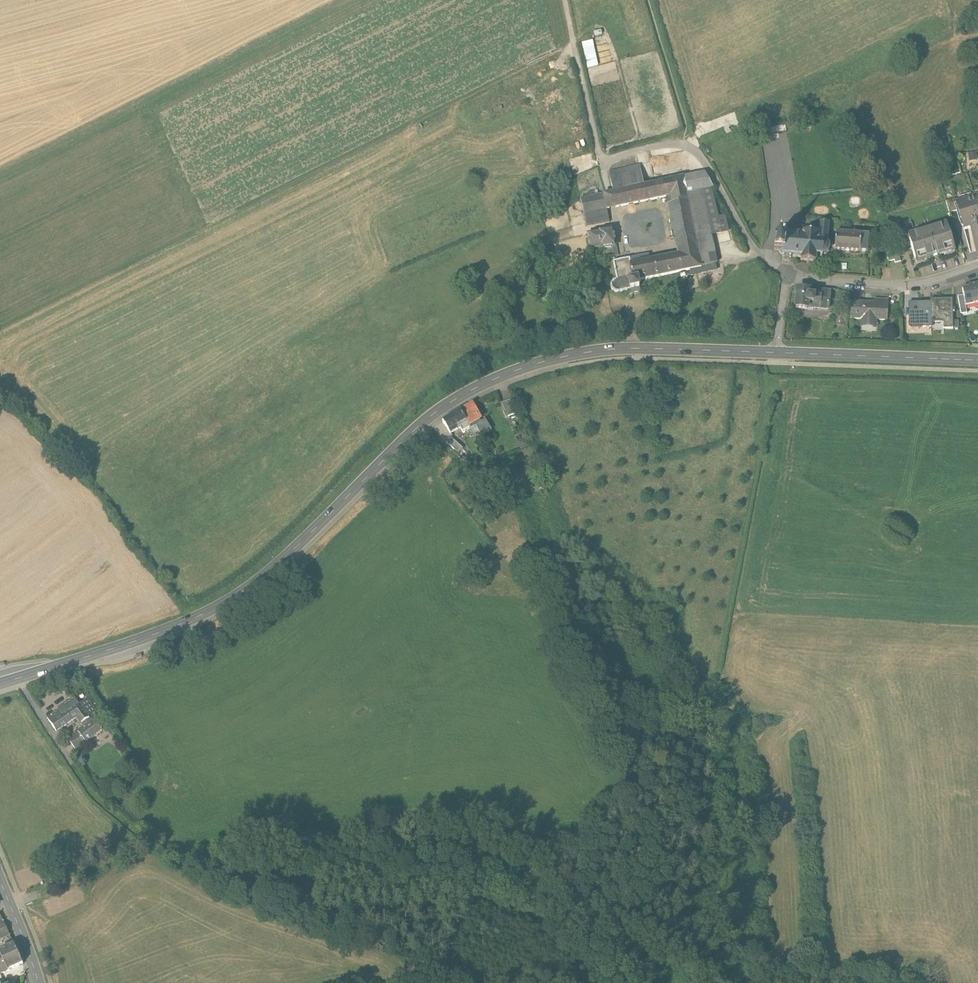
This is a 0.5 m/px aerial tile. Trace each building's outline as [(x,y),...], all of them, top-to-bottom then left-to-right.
[(594,45),(583,47),(588,67),(599,65),(594,45)] [(583,121),(567,126),(569,136),(586,132),(583,121)] [(777,130),(766,132),(768,140),(778,138),(777,130)] [(976,153),(968,154),(969,163),(977,162),(976,153)] [(612,193),(642,187),(639,165),(608,172),(612,193)] [(704,174),(683,179),(686,196),(712,191),(704,174)] [(664,200),(666,208),(688,204),(686,196),(683,179),(642,187),(612,193),(604,194),(607,212),(664,200)] [(712,191),(686,196),(688,204),(701,272),(689,274),(690,278),(717,272),(715,266),(717,265),(711,237),(728,233),(725,217),(718,218),(712,191)] [(607,212),(604,194),(579,199),(585,228),(609,223),(607,212)] [(955,204),(957,212),(963,233),(969,231),(977,261),(977,260),(977,197),(955,204)] [(957,212),(955,204),(954,200),(946,202),(950,214),(957,212)] [(688,204),(666,208),(676,257),(649,262),(653,282),(689,274),(701,272),(688,204)] [(785,241),(776,240),(775,253),(784,254),(783,257),(802,259),(801,262),(818,263),(819,256),(824,256),(824,255),(827,255),(829,254),(830,252),(831,250),(831,247),(831,245),(829,243),(832,220),(821,219),(820,232),(806,230),(805,234),(786,232),(785,241)] [(898,223),(891,226),(895,237),(902,234),(900,228),(898,223)] [(907,237),(914,235),(911,224),(900,228),(902,234),(907,237)] [(914,235),(907,237),(911,253),(916,267),(938,260),(955,254),(946,225),(914,235)] [(612,231),(586,234),(588,252),(611,249),(615,248),(613,239),(612,231)] [(868,236),(836,233),(835,252),(867,254),(868,236)] [(891,250),(885,252),(888,262),(894,261),(891,252),(891,250)] [(891,252),(894,261),(895,264),(900,262),(897,251),(891,252)] [(636,285),(653,282),(649,262),(648,256),(613,264),(616,282),(613,283),(610,286),(611,291),(614,293),(617,293),(621,292),(625,291),(627,296),(637,294),(636,285)] [(962,287),(963,296),(965,306),(977,304),(977,284),(962,287)] [(809,289),(798,289),(796,307),(807,308),(808,302),(819,303),(818,308),(828,309),(830,292),(809,290),(809,289)] [(965,306),(963,296),(957,297),(960,315),(967,314),(965,306)] [(931,300),(931,304),(931,322),(943,322),(943,329),(952,329),(952,321),(951,300),(931,300)] [(875,304),(852,303),(851,319),(864,319),(864,324),(874,325),(874,320),(887,320),(888,301),(875,301),(875,304)] [(931,304),(909,304),(909,327),(910,327),(910,325),(923,325),(923,327),(931,327),(931,322),(931,304)] [(512,400),(501,405),(506,418),(517,414),(512,400)] [(474,405),(461,413),(462,415),(471,430),(483,422),(474,405)] [(464,434),(471,430),(462,415),(444,425),(450,435),(461,429),(464,434)] [(463,449),(451,439),(448,443),(459,453),(463,449)] [(58,708),(46,716),(56,730),(75,718),(79,724),(80,723),(90,717),(88,715),(97,710),(88,697),(79,702),(74,695),(57,706),(58,708)] [(90,717),(80,723),(82,725),(92,719),(90,716),(90,717)] [(92,719),(82,725),(77,729),(77,730),(67,737),(76,748),(103,729),(94,717),(92,719)] [(0,913),(0,939),(10,934),(0,913)] [(23,965),(13,942),(1,948),(0,948),(0,975),(23,965)]
